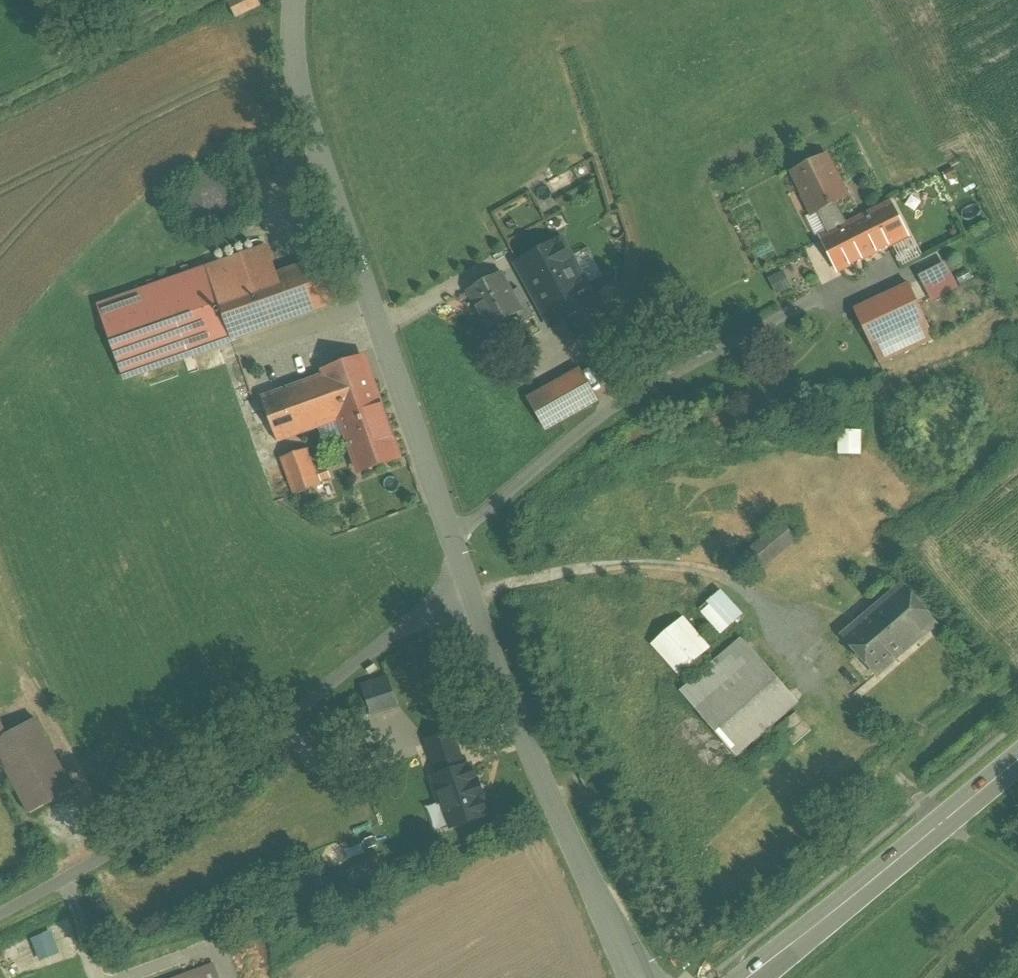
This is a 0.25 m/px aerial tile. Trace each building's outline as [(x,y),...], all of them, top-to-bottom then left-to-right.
[(833,147),(799,163),(820,208),(855,192),(833,147)] [(221,176),(217,174),(211,174),(206,175),(202,176),(199,177),(195,179),(192,182),(190,185),(187,188),(186,191),(185,193),(184,197),(184,200),(184,203),(184,205),(184,208),(185,211),(186,214),(188,217),(190,220),(192,222),(195,225),(198,226),(201,228),(204,229),(208,230),(213,230),(217,229),(220,229),(225,226),(229,224),(232,222),(234,219),(236,216),(238,212),(239,209),(239,205),(240,201),(239,198),(239,196),(238,193),(237,189),(235,186),(232,183),(230,181),(226,178),(221,176)] [(897,195),(833,226),(848,258),(912,227),(897,195)] [(562,241),(519,264),(530,284),(548,316),(553,326),(596,303),(562,241)] [(269,248),(208,269),(233,341),(345,302),(329,256),(278,274),(269,248)] [(208,269),(101,307),(126,379),(233,341),(208,269)] [(914,271),(860,299),(888,352),(941,324),(914,271)] [(765,280),(774,294),(788,286),(779,272),(765,280)] [(502,273),(469,291),(491,330),(522,313),(529,326),(548,316),(530,284),(513,293),(502,273)] [(365,358),(325,372),(327,375),(263,398),(279,443),(319,428),(342,420),(381,406),(365,358)] [(582,370),(529,400),(546,429),(598,400),(582,370)] [(381,406),(342,420),(347,434),(354,453),(361,472),(400,459),(393,439),(393,440),(381,406)] [(342,420),(319,428),(324,442),(347,434),(342,420)] [(834,429),(834,455),(858,455),(858,429),(834,429)] [(308,450),(284,458),(297,495),(321,487),(319,482),(331,477),(328,468),(316,473),(308,450)] [(784,523),(749,553),(761,569),(797,539),(784,523)] [(904,586),(844,637),(878,675),(896,660),(897,660),(924,637),(923,636),(937,625),(904,586)] [(721,588),(656,645),(681,673),(732,628),(734,630),(748,618),(721,588)] [(799,704),(743,640),(682,693),(738,757),(799,704)] [(388,677),(363,686),(373,714),(399,706),(388,677)] [(358,698),(331,720),(339,729),(365,707),(358,698)] [(812,731),(797,713),(779,728),(795,746),(812,731)] [(0,740),(0,759),(30,814),(75,790),(37,720),(0,740)] [(464,773),(419,791),(437,835),(481,818),(464,773)] [(51,933),(29,942),(38,965),(60,956),(51,933)] [(182,977),(220,977),(216,965),(182,977)]
